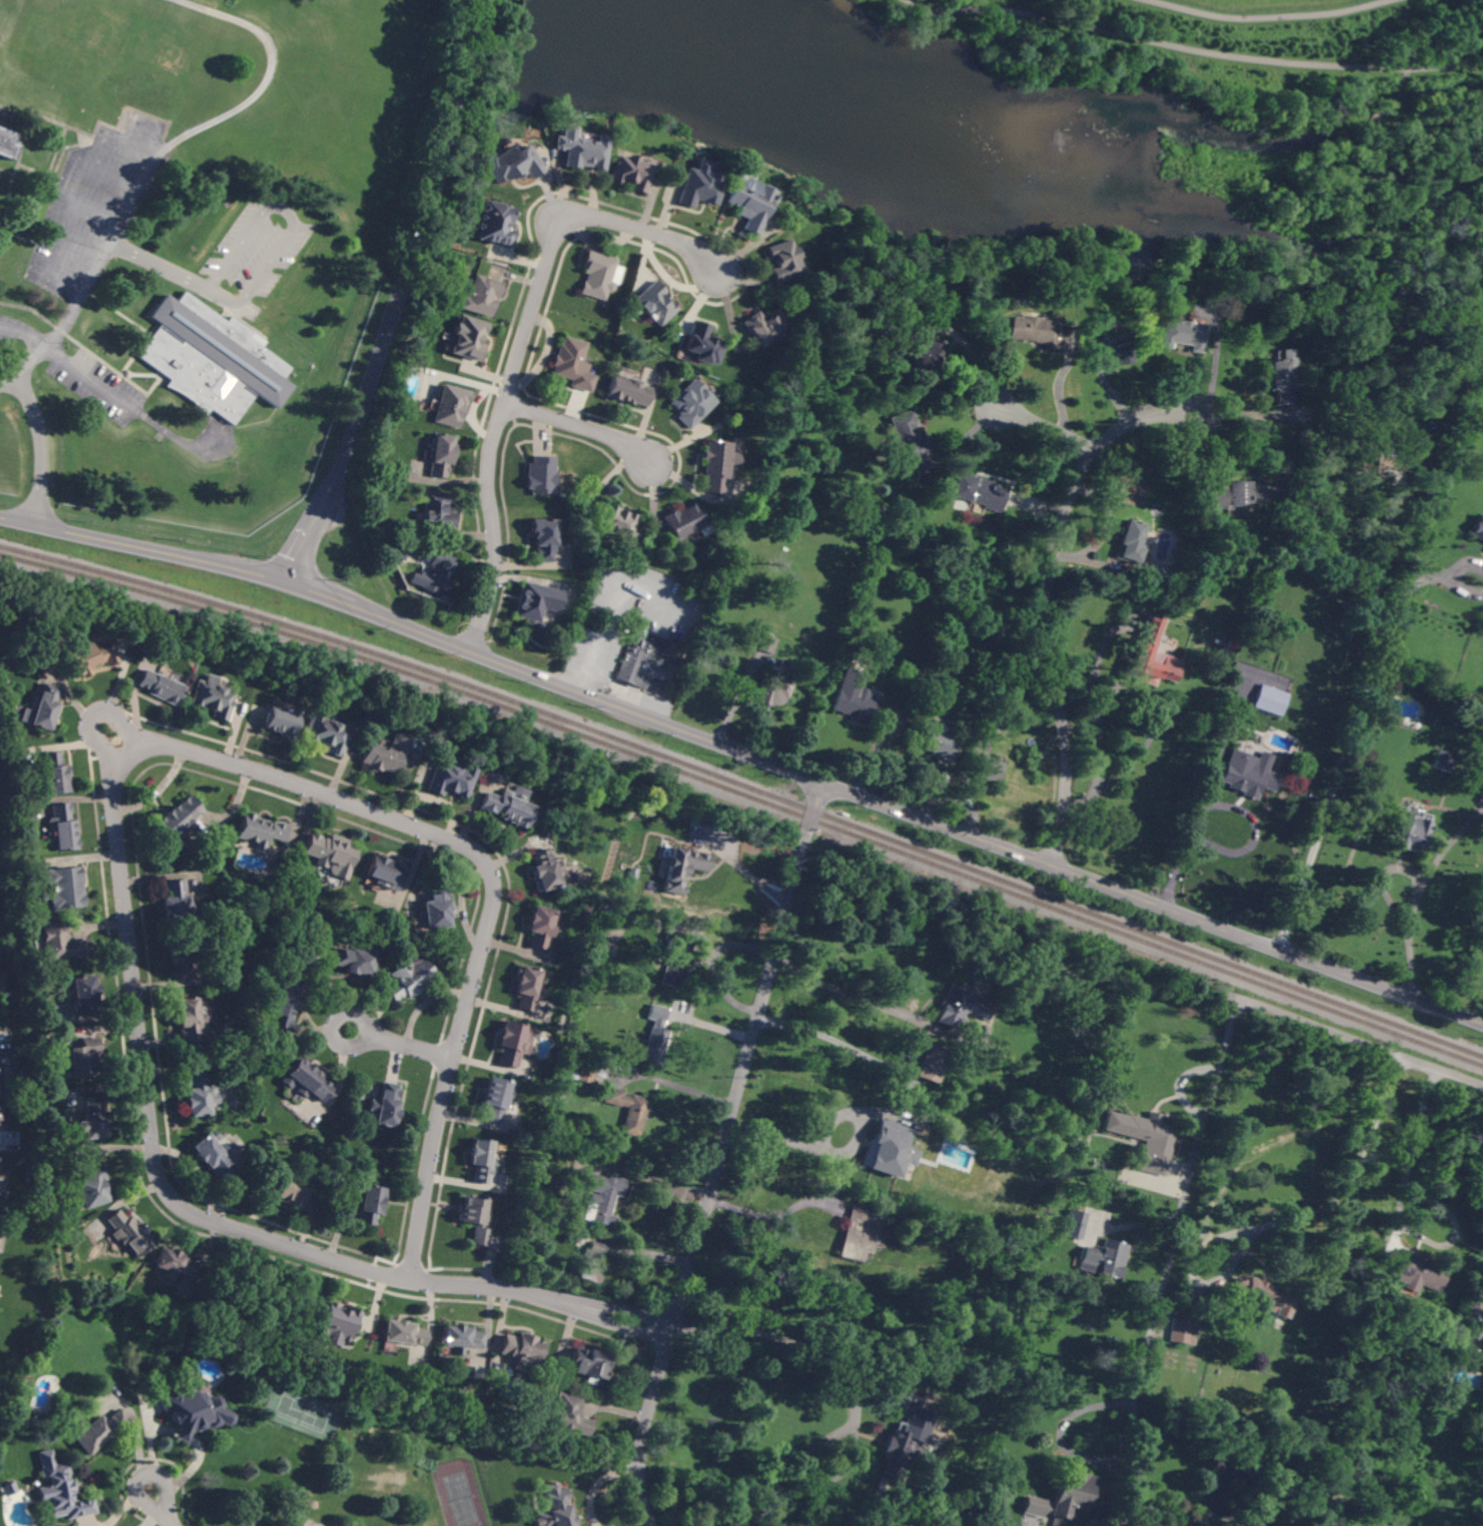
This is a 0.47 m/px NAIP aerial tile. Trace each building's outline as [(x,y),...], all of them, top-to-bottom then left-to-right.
[(577,138),(581,138),(582,140),(596,143),(597,135),(608,137),(603,171),(594,170),(594,168),(579,165),(578,170),(568,169),(568,168),(563,167),(565,149),(561,149),(561,151),(555,150),(555,148),(554,147),(555,136),(563,138),(565,126),(578,128),(577,138)] [(11,160),(0,156),(0,129),(14,134),(11,143),(17,145),(11,160)] [(542,170),(529,179),(523,170),(521,171),(522,173),(520,174),(520,176),(517,178),(515,178),(513,179),(511,176),(505,180),(504,179),(496,184),(482,165),(493,157),(494,158),(511,146),(515,152),(525,145),(542,170)] [(625,158),(626,155),(637,159),(637,162),(652,166),(644,194),(629,189),(631,183),(623,181),(624,179),(621,178),(620,183),(610,180),(617,155),(625,158)] [(675,203),(691,207),(694,199),(715,205),(721,182),(715,180),(719,165),(697,159),(694,169),(685,167),(675,203)] [(756,191),(759,185),(774,192),(763,216),(764,217),(755,235),(741,229),(746,219),(734,214),(737,208),(734,207),(729,205),(729,204),(725,202),(735,181),(756,191)] [(509,206),(509,207),(516,209),(513,225),(511,224),(510,229),(516,231),(514,240),(513,240),(511,247),(479,239),(481,229),(479,229),(481,223),(482,223),(483,221),(481,221),(483,215),(484,215),(485,212),(484,211),(485,204),(486,204),(487,200),(509,206)] [(792,247),(794,247),(798,258),(796,259),(801,274),(774,283),(769,269),(775,266),(772,259),(775,258),(774,256),(768,258),(765,247),(789,239),(792,247)] [(612,282),(614,286),(613,290),(609,292),(607,291),(604,301),(579,294),(583,282),(584,282),(586,274),(583,273),(585,268),(582,267),(586,251),(616,260),(610,281),(612,282)] [(975,268),(975,261),(984,260),(985,267),(975,268)] [(498,299),(493,298),(493,299),(496,300),(493,311),(492,310),(490,317),(459,308),(463,296),(468,298),(475,275),(503,283),(498,299)] [(667,304),(670,302),(677,310),(659,327),(653,320),(652,321),(644,312),(644,311),(633,300),(653,280),(665,292),(661,296),(665,300),(664,301),(667,304)] [(226,322),(229,317),(251,332),(248,338),(290,368),(282,379),(292,387),(276,407),(256,393),(233,425),(210,409),(206,415),(195,403),(177,391),(166,386),(170,379),(138,355),(160,324),(150,316),(166,295),(176,302),(184,292),(226,322)] [(791,325),(760,349),(740,323),(755,311),(762,320),(769,315),(767,313),(777,306),(791,325)] [(488,324),(485,334),(483,334),(480,344),(484,345),(479,361),(451,353),(455,336),(452,335),(456,323),(459,324),(461,316),(488,324)] [(1038,320),(1052,322),(1050,335),(1061,337),(1059,348),(1059,350),(1059,351),(1042,348),(1040,348),(1041,344),(1033,343),(1034,342),(1029,341),(1025,340),(1006,337),(1009,317),(1024,319),(1025,316),(1027,316),(1034,317),(1038,318),(1038,320)] [(1179,322),(1180,320),(1190,322),(1190,321),(1204,323),(1203,326),(1205,327),(1201,349),(1201,352),(1200,354),(1190,352),(1191,347),(1183,346),(1180,345),(1171,343),(1170,348),(1159,346),(1164,319),(1179,322)] [(718,366),(712,363),(711,366),(703,363),(702,365),(698,363),(698,361),(696,360),(697,356),(690,354),(691,352),(685,350),(690,337),(688,337),(693,322),(709,328),(706,335),(719,340),(718,342),(725,344),(718,366)] [(581,362),(589,365),(587,373),(596,376),(591,393),(570,386),(571,380),(552,374),(555,366),(552,365),(555,355),(556,356),(559,345),(561,345),(563,336),(587,343),(581,362)] [(928,375),(912,359),(914,357),(934,336),(935,337),(946,348),(940,354),(942,355),(944,357),(944,358),(937,365),(936,367),(928,375)] [(1118,367),(1116,367),(1105,369),(1105,367),(1098,368),(1096,368),(1093,351),(1101,350),(1113,348),(1114,348),(1114,346),(1129,344),(1132,363),(1119,365),(1118,365),(1118,367)] [(1289,402),(1289,403),(1279,404),(1275,404),(1274,389),(1270,389),(1269,378),(1269,376),(1268,362),(1270,362),(1281,361),(1285,361),(1286,361),(1287,379),(1289,402)] [(646,407),(633,403),(633,404),(624,402),(625,400),(620,399),(620,400),(606,396),(613,374),(641,382),(640,385),(651,389),(646,407)] [(689,430),(676,418),(679,414),(669,404),(693,379),(716,402),(689,430)] [(467,403),(466,403),(465,408),(462,407),(460,413),(462,413),(461,420),(459,419),(456,428),(433,422),(443,384),(470,392),(467,403)] [(918,439),(922,438),(928,454),(926,455),(920,456),(917,458),(913,459),(911,460),(909,460),(903,462),(888,418),(910,410),(915,426),(916,426),(913,427),(914,429),(918,439)] [(450,464),(447,464),(447,466),(448,466),(447,474),(446,474),(446,478),(429,476),(433,434),(452,436),(450,464)] [(728,453),(738,453),(737,468),(728,468),(727,479),(725,478),(723,494),(705,493),(706,474),(704,474),(705,459),(702,459),(703,451),(705,451),(706,441),(729,443),(728,453)] [(1379,458),(1389,458),(1389,456),(1406,456),(1406,470),(1394,469),(1393,469),(1393,471),(1387,471),(1384,471),(1378,471),(1378,478),(1365,478),(1365,472),(1350,472),(1350,455),(1366,455),(1366,451),(1378,451),(1379,451),(1379,458)] [(554,473),(555,473),(554,487),(553,487),(553,494),(530,493),(530,489),(526,489),(527,463),(531,463),(531,456),(554,457),(554,473)] [(1000,513),(983,508),(984,506),(983,505),(952,496),(950,496),(957,472),(977,478),(978,479),(992,483),(992,484),(1007,488),(1007,490),(1001,511),(1000,513)] [(1249,500),(1249,505),(1230,505),(1230,510),(1208,510),(1208,486),(1224,486),(1226,486),(1226,482),(1227,482),(1249,482),(1249,483),(1249,500)] [(448,504),(447,504),(447,513),(456,513),(456,528),(425,528),(426,493),(449,494),(448,504)] [(709,525),(701,529),(702,530),(691,535),(689,533),(686,534),(686,535),(682,537),(681,537),(675,540),(664,516),(677,509),(679,513),(684,511),(684,509),(693,504),(693,503),(697,501),(709,525)] [(626,513),(627,512),(638,517),(633,531),(638,532),(633,546),(619,541),(620,537),(608,533),(608,534),(594,529),(604,502),(618,508),(618,510),(626,513)] [(1475,515),(1482,517),(1482,540),(1482,543),(1468,538),(1469,536),(1470,532),(1468,532),(1471,522),(1473,523),(1475,515)] [(562,546),(554,546),(554,562),(537,562),(537,557),(536,557),(536,548),(537,548),(537,546),(534,546),(534,537),(533,537),(533,532),(530,532),(530,520),(556,519),(556,534),(562,534),(562,546)] [(1138,544),(1142,546),(1136,565),(1128,563),(1115,558),(1112,557),(1120,535),(1118,534),(1118,532),(1120,528),(1120,527),(1123,528),(1126,519),(1144,525),(1138,544)] [(443,554),(443,555),(445,556),(444,560),(451,562),(448,572),(445,571),(442,579),(448,581),(444,591),(439,590),(437,594),(435,593),(434,595),(425,591),(425,590),(422,589),(423,587),(409,583),(412,573),(419,575),(420,572),(428,574),(431,565),(429,564),(429,562),(424,560),(426,551),(433,553),(434,551),(443,554)] [(1165,584),(1142,580),(1143,578),(1144,573),(1145,567),(1145,565),(1168,569),(1165,584)] [(559,614),(544,610),(541,624),(516,618),(524,583),(564,592),(559,614)] [(1153,687),(1125,676),(1134,654),(1131,653),(1146,613),(1163,618),(1154,645),(1158,646),(1156,649),(1151,664),(1160,668),(1165,654),(1181,660),(1173,682),(1157,676),(1153,687)] [(777,636),(766,633),(768,627),(779,630),(777,636)] [(633,644),(624,641),(629,629),(637,632),(633,644)] [(772,654),(756,649),(761,634),(777,639),(772,654)] [(95,652),(112,644),(119,659),(105,666),(104,663),(90,669),(92,674),(82,678),(80,674),(71,678),(61,656),(90,642),(95,652)] [(656,653),(655,656),(654,656),(653,657),(662,659),(659,668),(668,671),(664,682),(649,677),(644,689),(614,679),(616,675),(625,646),(643,653),(647,642),(648,643),(658,646),(656,653)] [(786,700),(785,700),(781,705),(777,706),(772,706),(768,705),(767,705),(767,706),(756,700),(765,676),(772,679),(771,683),(774,684),(778,669),(781,660),(792,664),(787,680),(793,682),(786,700)] [(872,718),(871,717),(868,716),(865,723),(864,724),(851,719),(852,717),(830,708),(838,687),(846,667),(866,675),(861,688),(869,691),(867,695),(879,700),(875,712),(872,718)] [(176,706),(147,693),(149,691),(136,685),(144,668),(184,687),(176,706)] [(226,720),(210,715),(212,709),(191,703),(198,682),(204,684),(207,674),(218,677),(215,687),(223,689),(223,692),(229,694),(227,701),(232,702),(226,720)] [(1480,677),(1482,678),(1482,692),(1475,690),(1480,677)] [(879,689),(874,687),(876,681),(882,683),(879,689)] [(54,703),(57,704),(48,730),(29,724),(33,712),(30,711),(34,695),(38,697),(42,683),(59,688),(54,703)] [(1277,717),(1251,707),(1254,699),(1259,685),(1262,686),(1263,686),(1286,695),(1277,717)] [(290,712),(291,709),(301,712),(300,715),(301,716),(294,741),(286,739),(288,733),(264,726),(270,706),(290,712)] [(341,759),(325,753),(328,744),(304,736),(314,709),(325,713),(323,717),(352,728),(341,759)] [(935,725),(935,724),(944,728),(945,728),(943,733),(951,737),(957,739),(954,747),(953,749),(951,754),(948,761),(948,763),(938,758),(936,758),(938,754),(916,745),(926,722),(935,725)] [(396,775),(360,762),(367,743),(387,750),(393,732),(409,737),(396,775)] [(1275,792),(1261,787),(1259,795),(1248,791),(1246,790),(1245,793),(1244,793),(1228,787),(1229,784),(1221,781),(1232,750),(1233,750),(1259,759),(1257,766),(1267,770),(1267,771),(1270,772),(1280,776),(1275,792)] [(1453,773),(1449,771),(1448,773),(1432,767),(1431,766),(1432,765),(1434,758),(1436,752),(1437,750),(1438,751),(1455,758),(1452,767),(1455,768),(1453,773)] [(61,765),(66,765),(70,791),(43,795),(40,774),(45,773),(42,754),(59,751),(61,765)] [(995,783),(987,779),(985,778),(979,776),(972,773),(979,755),(988,758),(993,761),(1003,765),(995,783)] [(461,770),(463,765),(475,770),(465,798),(442,790),(440,796),(425,790),(435,761),(461,770)] [(510,792),(508,796),(525,804),(527,800),(534,803),(533,807),(534,808),(525,829),(499,818),(500,813),(496,811),(495,814),(489,812),(488,813),(479,809),(486,792),(499,798),(503,790),(504,791),(506,790),(510,792)] [(185,833),(181,828),(177,832),(182,838),(173,845),(155,823),(189,794),(202,810),(190,821),(194,826),(185,833)] [(72,821),(74,820),(79,848),(56,852),(54,841),(52,841),(48,817),(52,817),(50,805),(68,802),(72,821)] [(1418,818),(1420,812),(1429,816),(1416,853),(1388,843),(1399,811),(1418,818)] [(269,821),(270,819),(287,824),(282,842),(268,838),(264,850),(254,847),(255,843),(236,837),(243,813),(269,821)] [(328,840),(330,834),(347,841),(346,845),(356,849),(344,880),(333,876),(336,867),(326,863),(324,868),(313,864),(316,858),(302,853),(310,833),(328,840)] [(554,862),(560,860),(564,871),(558,873),(562,883),(539,891),(530,868),(536,866),(532,854),(549,848),(554,862)] [(709,873),(692,870),(690,876),(687,875),(684,888),(688,888),(686,894),(683,894),(683,896),(666,892),(675,848),(713,855),(709,873)] [(397,891),(374,883),(375,879),(365,875),(372,854),(400,864),(398,869),(404,872),(397,891)] [(85,906),(52,909),(51,894),(53,894),(52,885),(49,885),(45,883),(45,879),(46,878),(45,871),(80,866),(85,906)] [(185,895),(189,895),(190,903),(193,903),(195,921),(167,925),(163,898),(168,897),(166,882),(183,880),(185,895)] [(425,929),(421,902),(430,901),(428,887),(446,884),(451,917),(448,918),(449,926),(425,929)] [(552,937),(549,937),(546,950),(530,946),(533,933),(528,931),(535,906),(556,911),(552,926),(554,926),(552,937)] [(67,941),(89,939),(91,956),(43,961),(41,948),(43,948),(40,920),(65,917),(67,941)] [(618,958),(602,954),(610,921),(626,926),(618,958)] [(689,940),(689,938),(694,940),(692,950),(687,949),(679,977),(681,977),(678,989),(674,988),(674,987),(662,983),(669,957),(664,955),(668,941),(665,940),(667,933),(677,935),(676,936),(689,940)] [(192,953),(196,952),(198,963),(193,964),(195,977),(177,979),(175,965),(172,966),(168,940),(190,937),(192,953)] [(349,950),(350,948),(375,953),(371,975),(356,972),(356,974),(345,972),(346,967),(332,965),(335,947),(349,950)] [(436,974),(422,987),(423,988),(410,999),(405,994),(396,1003),(383,989),(394,979),(390,975),(408,959),(412,964),(420,956),(436,974)] [(541,1000),(536,999),(533,1012),(518,1008),(520,995),(516,994),(522,967),(541,971),(537,988),(544,989),(541,1000)] [(288,1031),(268,1025),(274,1003),(269,1001),(273,989),(278,991),(279,988),(273,986),(277,974),(303,982),(288,1031)] [(94,985),(96,985),(97,994),(94,995),(97,1012),(75,1015),(73,997),(67,998),(64,979),(92,975),(94,985)] [(992,1009),(991,1013),(987,1023),(962,1013),(956,1029),(936,1021),(942,1007),(939,1005),(941,999),(944,1000),(950,984),(962,989),(959,995),(992,1009)] [(198,1014),(204,1013),(205,1025),(199,1026),(201,1041),(181,1044),(176,999),(196,997),(198,1014)] [(664,1023),(663,1023),(661,1029),(669,1032),(660,1065),(641,1060),(646,1043),(644,1043),(645,1040),(647,1040),(650,1026),(652,1027),(653,1021),(647,1019),(651,1005),(668,1009),(664,1023)] [(524,1035),(532,1037),(528,1055),(519,1052),(515,1068),(498,1064),(502,1048),(499,1047),(501,1039),(499,1039),(502,1030),(503,1030),(506,1021),(526,1026),(524,1035)] [(70,1078),(68,1048),(81,1047),(81,1039),(98,1037),(100,1054),(97,1054),(98,1066),(96,1066),(97,1076),(70,1078)] [(925,1048),(925,1047),(946,1056),(934,1084),(914,1075),(921,1058),(903,1050),(908,1038),(922,1044),(921,1047),(925,1048)] [(16,1070),(0,1071),(0,1052),(15,1051),(16,1070)] [(333,1087),(322,1103),(307,1094),(305,1097),(296,1091),(299,1086),(294,1083),(290,1088),(281,1082),(297,1058),(321,1075),(319,1078),(333,1087)] [(593,1084),(575,1079),(580,1061),(598,1065),(593,1084)] [(206,1087),(210,1087),(211,1094),(217,1094),(218,1103),(208,1104),(209,1114),(187,1117),(184,1089),(188,1089),(186,1073),(204,1071),(206,1087)] [(500,1124),(484,1119),(488,1106),(481,1104),(489,1076),(512,1083),(500,1124)] [(397,1109),(399,1109),(393,1128),(373,1123),(376,1112),(368,1110),(370,1099),(377,1101),(383,1081),(399,1086),(395,1100),(399,1101),(397,1109)] [(629,1098),(630,1095),(649,1101),(638,1137),(617,1130),(625,1106),(619,1104),(619,1107),(602,1102),(607,1087),(624,1093),(623,1096),(629,1098)] [(103,1111),(105,1111),(107,1124),(103,1125),(105,1136),(83,1140),(82,1131),(77,1131),(74,1129),(73,1125),(76,1123),(74,1114),(86,1113),(83,1098),(100,1095),(103,1111)] [(1128,1117),(1129,1115),(1147,1120),(1148,1118),(1160,1121),(1159,1123),(1177,1127),(1164,1177),(1136,1170),(1141,1151),(1142,1151),(1145,1141),(1104,1130),(1108,1112),(1128,1117)] [(903,1162),(914,1165),(918,1150),(906,1146),(912,1127),(876,1117),(862,1166),(899,1177),(903,1162)] [(216,1147),(221,1142),(228,1151),(223,1156),(234,1167),(219,1180),(202,1161),(201,1163),(194,1154),(195,1153),(190,1147),(210,1129),(219,1138),(213,1143),(216,1147)] [(933,1168),(936,1169),(933,1180),(928,1179),(924,1192),(891,1183),(895,1167),(894,1167),(896,1158),(899,1159),(907,1129),(933,1136),(928,1156),(935,1157),(933,1168)] [(1083,1157),(1072,1154),(1077,1135),(1088,1138),(1083,1157)] [(494,1173),(489,1172),(488,1184),(471,1182),(474,1165),(469,1164),(472,1138),(491,1141),(489,1157),(496,1158),(494,1173)] [(109,1201),(83,1209),(79,1197),(78,1197),(74,1196),(72,1190),(76,1188),(74,1182),(86,1178),(83,1169),(101,1163),(106,1180),(103,1181),(109,1201)] [(293,1179),(310,1184),(304,1207),(288,1203),(289,1199),(269,1194),(274,1173),(282,1175),(283,1170),(295,1173),(293,1179)] [(607,1180),(609,1175),(625,1181),(619,1199),(614,1197),(608,1215),(614,1218),(611,1228),(589,1220),(594,1203),(587,1201),(590,1192),(595,1194),(596,1192),(579,1186),(584,1172),(607,1180)] [(383,1206),(380,1206),(379,1214),(376,1214),(374,1228),(357,1225),(362,1186),(386,1189),(383,1206)] [(1032,1206),(1023,1204),(1025,1193),(1035,1195),(1032,1206)] [(484,1215),(484,1217),(484,1221),(482,1223),(481,1229),(489,1230),(487,1246),(471,1244),(473,1227),(474,1227),(474,1225),(458,1222),(460,1213),(456,1212),(457,1205),(462,1206),(464,1197),(486,1200),(484,1215)] [(881,1220),(872,1218),(859,1262),(837,1256),(851,1207),(882,1216),(881,1220)] [(126,1220),(129,1217),(136,1224),(137,1222),(155,1242),(138,1258),(124,1243),(121,1246),(110,1234),(114,1231),(104,1220),(117,1209),(126,1220)] [(1078,1240),(1060,1236),(1066,1209),(1085,1214),(1078,1240)] [(1123,1245),(1126,1246),(1119,1268),(1118,1273),(1116,1279),(1110,1277),(1096,1273),(1075,1266),(1082,1244),(1097,1249),(1097,1247),(1099,1247),(1102,1238),(1123,1245)] [(596,1269),(599,1270),(595,1284),(574,1277),(581,1256),(586,1257),(590,1243),(603,1247),(596,1269)] [(1423,1262),(1424,1259),(1434,1264),(1435,1261),(1440,1263),(1439,1266),(1447,1269),(1437,1293),(1407,1279),(1404,1286),(1387,1279),(1402,1246),(1419,1254),(1416,1259),(1423,1262)] [(196,1279),(177,1274),(175,1282),(164,1279),(166,1270),(156,1267),(160,1249),(187,1255),(186,1259),(200,1263),(196,1279)] [(1275,1288),(1273,1292),(1280,1295),(1282,1292),(1294,1297),(1284,1320),(1271,1314),(1272,1313),(1262,1308),(1263,1306),(1241,1296),(1243,1292),(1234,1288),(1238,1277),(1248,1281),(1250,1277),(1275,1288)] [(356,1332),(352,1331),(349,1342),(340,1340),(341,1338),(327,1334),(327,1336),(317,1333),(327,1301),(362,1312),(356,1332)] [(1191,1344),(1167,1341),(1170,1318),(1194,1322),(1191,1344)] [(425,1346),(383,1341),(385,1321),(413,1324),(413,1328),(427,1330),(425,1346)] [(1468,1322),(1482,1326),(1482,1334),(1481,1341),(1482,1341),(1482,1372),(1476,1371),(1477,1363),(1469,1361),(1469,1363),(1457,1360),(1460,1342),(1463,1342),(1468,1322)] [(483,1349),(464,1348),(463,1356),(453,1355),(453,1346),(442,1346),(443,1326),(470,1328),(470,1331),(484,1332),(483,1349)] [(208,1352),(197,1349),(201,1333),(212,1336),(208,1352)] [(534,1338),(533,1341),(542,1343),(535,1369),(532,1371),(527,1370),(525,1367),(525,1366),(515,1363),(516,1358),(499,1353),(504,1334),(516,1338),(517,1333),(534,1338)] [(603,1380),(572,1373),(573,1368),(569,1367),(574,1347),(609,1356),(603,1380)] [(252,1376),(248,1374),(246,1371),(248,1367),(251,1365),(255,1367),(256,1370),(255,1374),(252,1376)] [(180,1389),(185,1387),(187,1393),(193,1391),(204,1395),(206,1401),(216,1397),(221,1398),(223,1405),(222,1410),(218,1412),(222,1422),(220,1425),(213,1428),(209,1427),(208,1425),(193,1432),(191,1429),(186,1443),(173,1438),(178,1425),(176,1423),(174,1423),(169,1410),(164,1413),(155,1392),(177,1383),(180,1389)] [(587,1437),(554,1428),(555,1422),(552,1421),(554,1412),(553,1412),(558,1393),(582,1399),(577,1417),(591,1421),(587,1437)] [(130,1422),(113,1436),(110,1434),(86,1454),(72,1437),(76,1433),(71,1428),(81,1419),(87,1425),(99,1415),(104,1422),(119,1409),(130,1422)] [(917,1443),(920,1444),(909,1472),(900,1469),(899,1473),(906,1476),(902,1487),(888,1482),(884,1492),(876,1488),(887,1461),(883,1459),(886,1451),(883,1450),(888,1436),(890,1437),(893,1429),(895,1430),(897,1423),(903,1425),(907,1414),(926,1421),(917,1443)] [(55,1464),(67,1461),(70,1474),(68,1474),(69,1481),(74,1480),(77,1493),(73,1494),(75,1500),(93,1495),(97,1513),(67,1519),(66,1514),(50,1518),(47,1516),(46,1511),(48,1507),(51,1507),(49,1500),(41,1502),(37,1487),(48,1485),(47,1479),(43,1480),(37,1452),(51,1449),(55,1464)] [(1084,1513),(1071,1509),(1068,1520),(1049,1515),(1062,1469),(1094,1478),(1084,1513)] [(5,1496),(1,1488),(13,1482),(17,1491),(5,1496)] [(568,1508),(574,1525),(548,1525),(551,1525),(542,1494),(547,1493),(545,1486),(557,1482),(559,1490),(565,1488),(571,1507),(568,1508)] [(877,1522),(875,1525),(860,1525),(864,1517),(877,1522)]
